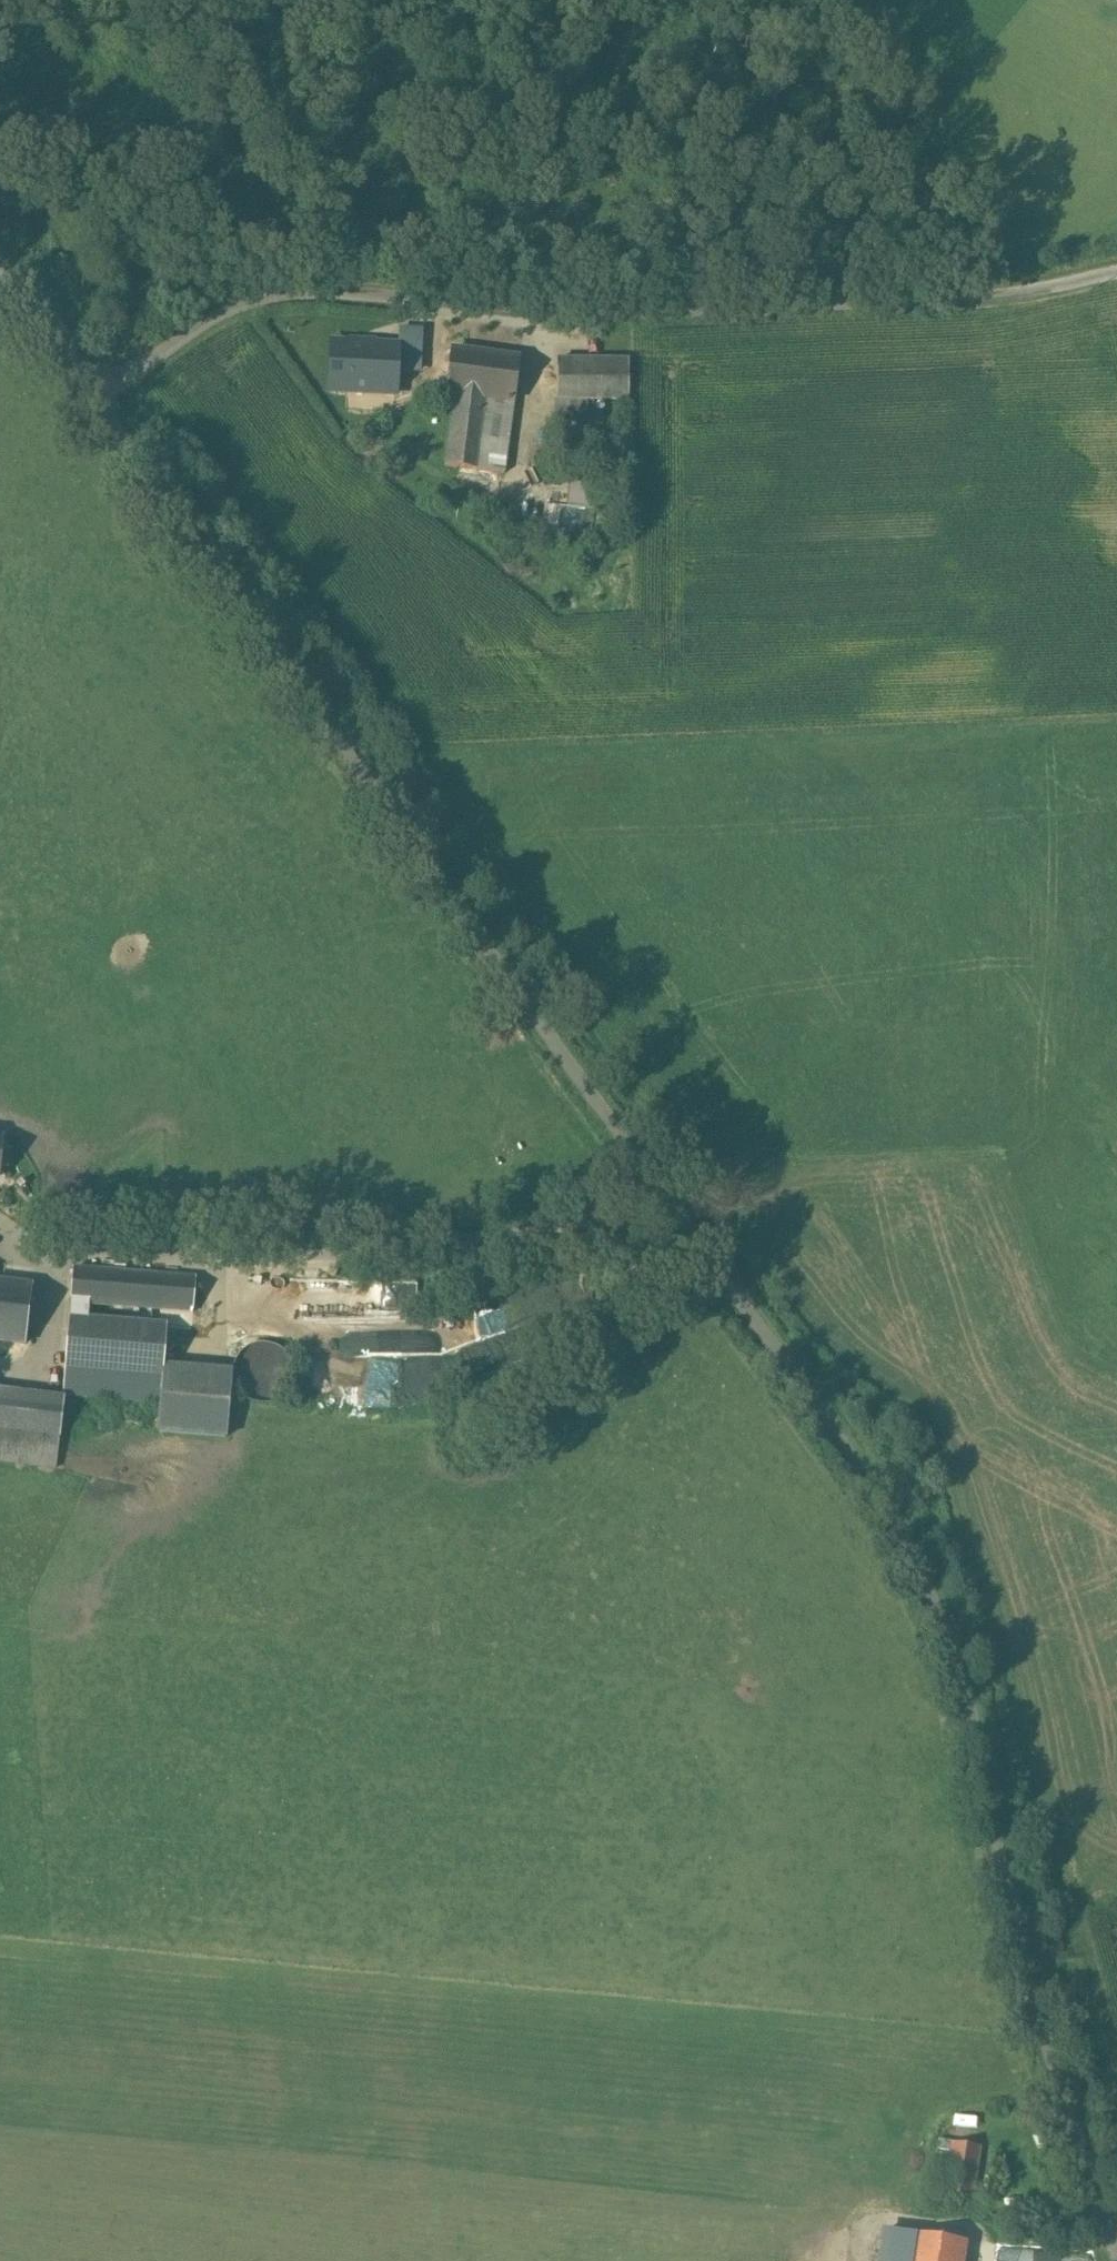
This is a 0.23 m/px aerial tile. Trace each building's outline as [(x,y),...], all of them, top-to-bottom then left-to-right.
[(401,344),(329,340),(325,394),(398,399),(401,344)] [(522,356),(452,348),(446,396),(454,397),(445,467),(479,471),(487,400),(513,404),(516,404),(522,356)] [(628,361),(557,361),(557,400),(628,400),(628,361)] [(487,400),(479,471),(504,474),(513,404),(487,400)] [(572,484),(571,504),(598,506),(599,486),(572,484)] [(74,1269),(70,1318),(87,1319),(88,1302),(135,1306),(135,1311),(193,1315),(196,1278),(74,1269)] [(0,1281),(0,1342),(25,1345),(32,1285),(0,1281)] [(87,1319),(70,1318),(64,1395),(160,1403),(166,1326),(87,1319)] [(359,1338),(401,1336),(401,1320),(358,1321),(359,1338)] [(233,1372),(233,1377),(234,1382),(236,1387),(238,1392),(242,1396),(246,1399),(251,1402),(256,1404),(261,1404),(266,1404),(272,1403),(277,1401),(281,1399),(285,1395),(288,1391),(291,1386),(293,1381),(294,1376),(294,1371),(293,1366),(291,1361),(288,1356),(284,1352),(280,1349),(276,1346),(271,1344),(265,1344),(260,1344),(255,1345),(250,1347),(245,1349),(241,1353),(238,1357),(235,1362),(234,1367),(233,1372)] [(232,1371),(165,1365),(161,1409),(159,1432),(226,1438),(229,1404),(232,1371)] [(56,1468),(64,1400),(0,1393),(0,1462),(56,1468)] [(979,2146),(953,2142),(945,2193),(972,2197),(979,2146)] [(883,2260),(912,2260),(917,2233),(888,2229),(883,2260)] [(917,2233),(912,2260),(962,2260),(965,2241),(917,2233)]
